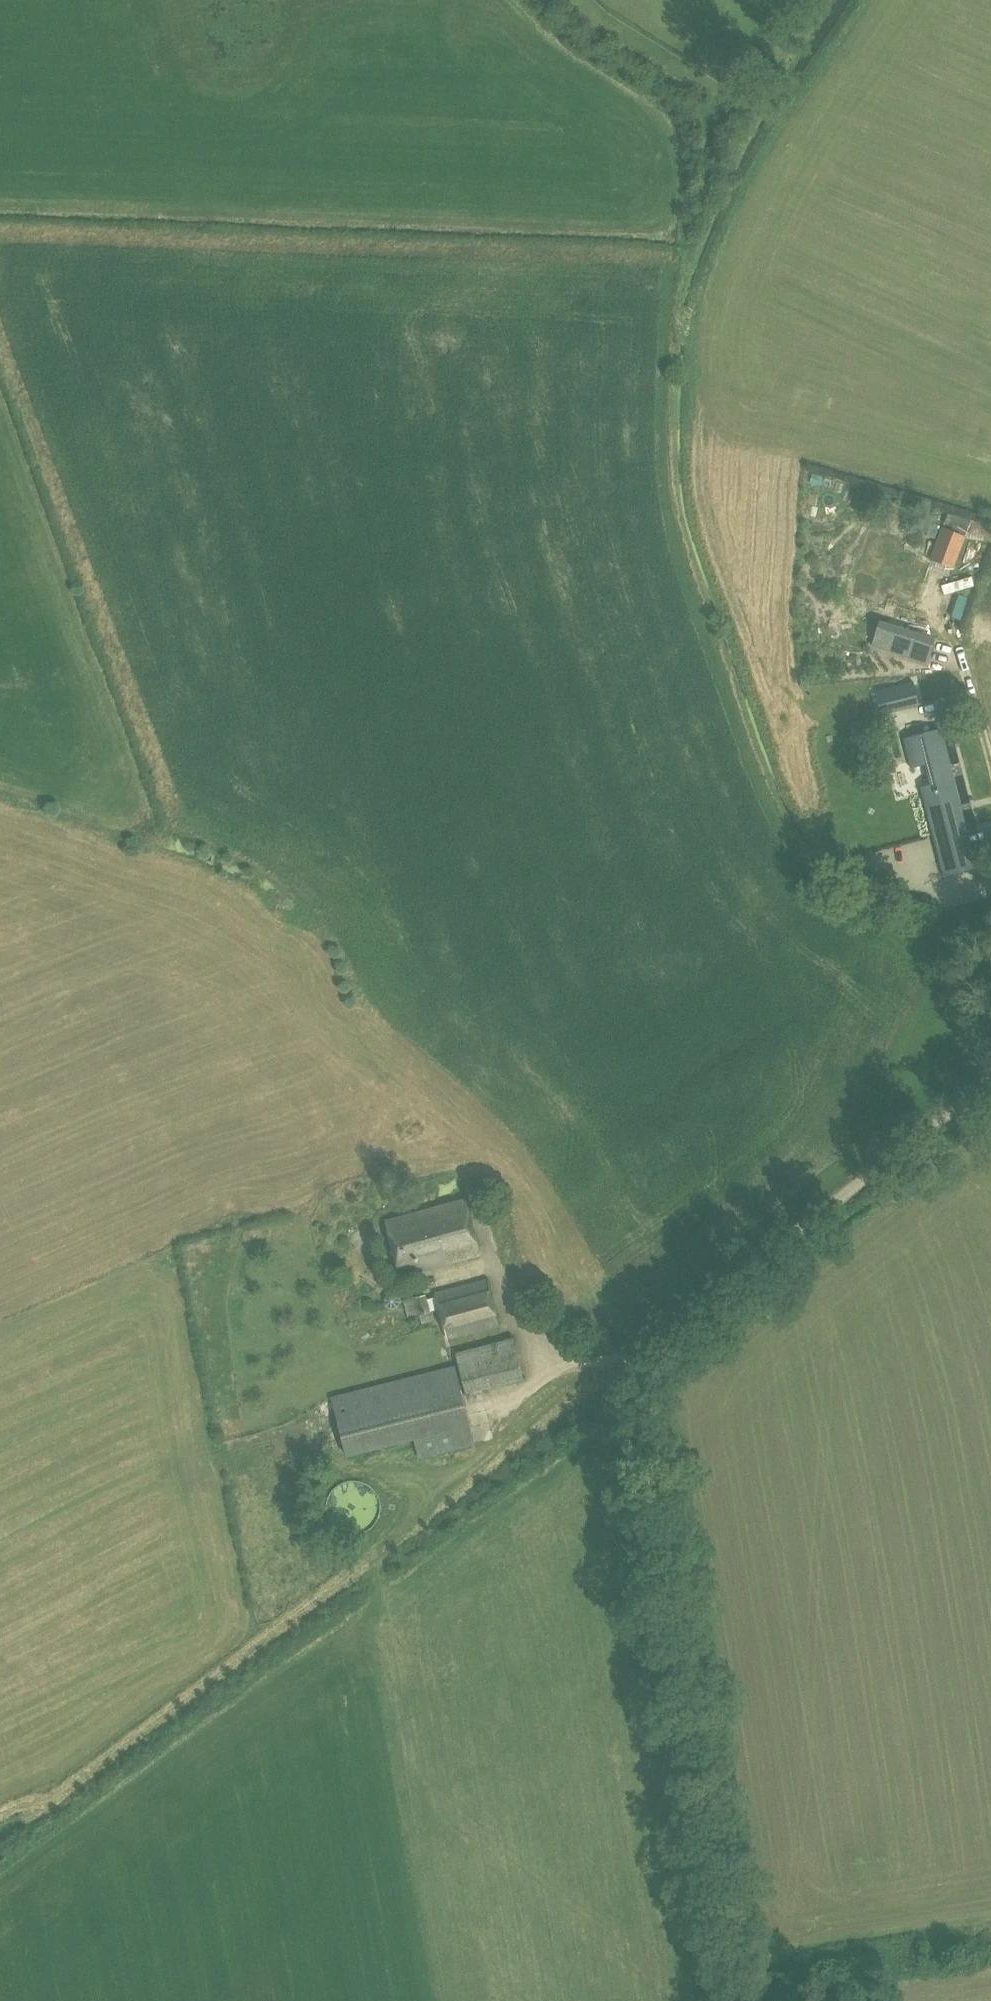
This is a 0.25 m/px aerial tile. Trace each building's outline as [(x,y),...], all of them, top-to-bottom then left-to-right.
[(931,560),(954,569),(967,537),(943,528),(931,560)] [(891,563),(879,596),(883,597),(882,601),(898,607),(899,603),(917,609),(927,581),(915,577),(920,564),(926,566),(931,549),(893,536),(888,550),(902,555),(898,566),(891,563)] [(880,627),(873,646),(907,657),(913,638),(880,627)] [(876,692),(875,692),(881,715),(897,711),(892,691),(877,695),(876,692)] [(978,876),(941,738),(904,747),(912,777),(926,773),(931,793),(921,796),(945,885),(978,876)] [(387,1221),(402,1274),(480,1253),(469,1213),(465,1200),(387,1221)] [(434,1290),(448,1339),(500,1326),(487,1278),(434,1290)] [(431,1312),(427,1295),(417,1297),(421,1314),(431,1312)] [(417,1297),(404,1300),(409,1317),(421,1314),(417,1297)] [(431,1312),(421,1314),(423,1323),(434,1321),(431,1312)] [(396,1324),(400,1346),(409,1344),(405,1322),(396,1324)] [(456,1353),(466,1394),(524,1380),(514,1338),(456,1353)] [(332,1397),(347,1457),(415,1440),(419,1459),(476,1445),(456,1366),(332,1397)]
